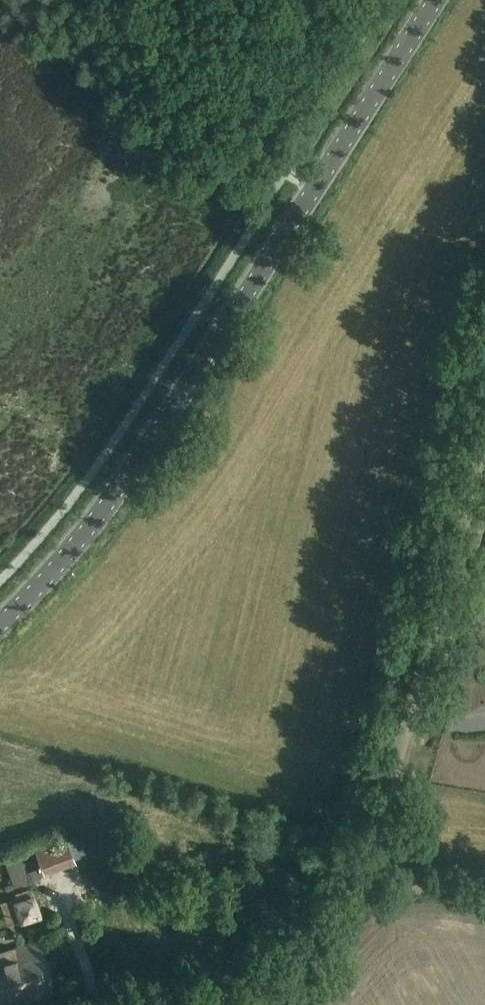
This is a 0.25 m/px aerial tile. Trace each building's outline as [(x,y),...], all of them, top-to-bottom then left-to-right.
[(36,848),(44,869),(74,857),(66,836),(36,848)] [(2,855),(14,887),(29,882),(17,849),(2,855)] [(27,871),(30,880),(41,876),(38,867),(27,871)] [(40,941),(17,948),(18,950),(0,955),(0,1002),(6,1001),(7,1004),(9,1004),(55,992),(40,941)]
